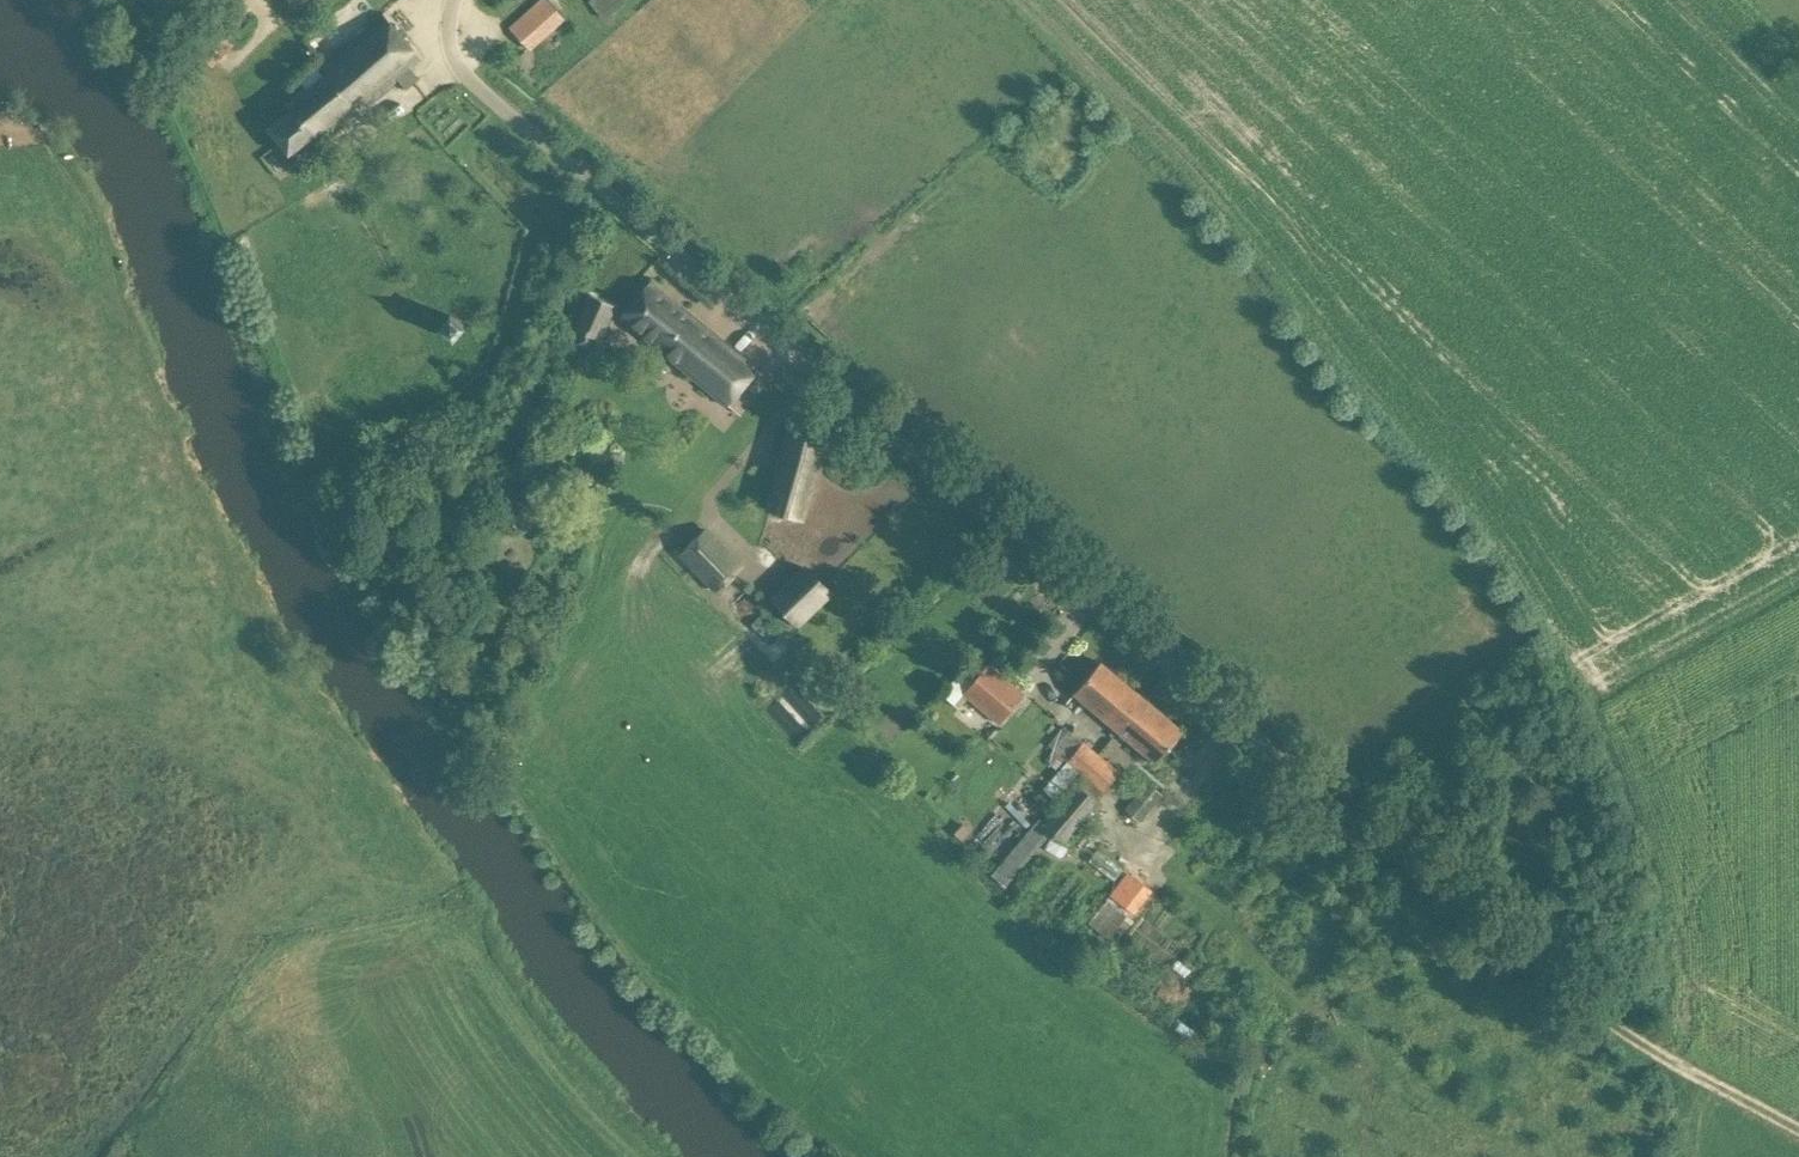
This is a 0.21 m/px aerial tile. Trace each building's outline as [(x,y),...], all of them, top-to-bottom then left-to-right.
[(510,27),(529,48),(564,16),(550,0),(540,0),(510,27)] [(602,17),(625,0),(589,0),(602,17)] [(294,109),(270,129),(289,154),(322,126),(329,135),(422,58),(383,12),(321,64),(329,73),(291,105),(294,109)] [(651,281),(622,317),(726,402),(755,366),(651,281)] [(590,294),(576,331),(602,341),(617,305),(590,294)] [(464,325),(450,314),(439,327),(452,338),(464,325)] [(800,515),(822,436),(792,428),(770,507),(800,515)] [(705,529),(681,553),(717,589),(742,565),(705,529)] [(806,568),(775,598),(799,622),(830,592),(806,568)] [(851,650),(846,644),(835,654),(840,660),(851,650)] [(1116,727),(1142,696),(1101,661),(1075,692),(1116,727)] [(988,663),(964,691),(964,692),(1000,723),(1025,694),(988,663)] [(1142,696),(1116,727),(1157,762),(1183,731),(1142,696)] [(1084,741),(1068,759),(1086,774),(1102,756),(1084,741)] [(1102,756),(1086,774),(1105,790),(1120,772),(1102,756)] [(1127,809),(1139,819),(1161,791),(1149,781),(1127,809)] [(1005,884),(1051,828),(1066,840),(1098,802),(1078,785),(1045,823),(1039,817),(992,872),(1005,884)] [(1109,893),(1134,913),(1150,890),(1126,871),(1109,893)] [(1109,895),(1088,922),(1108,937),(1128,911),(1109,895)]
